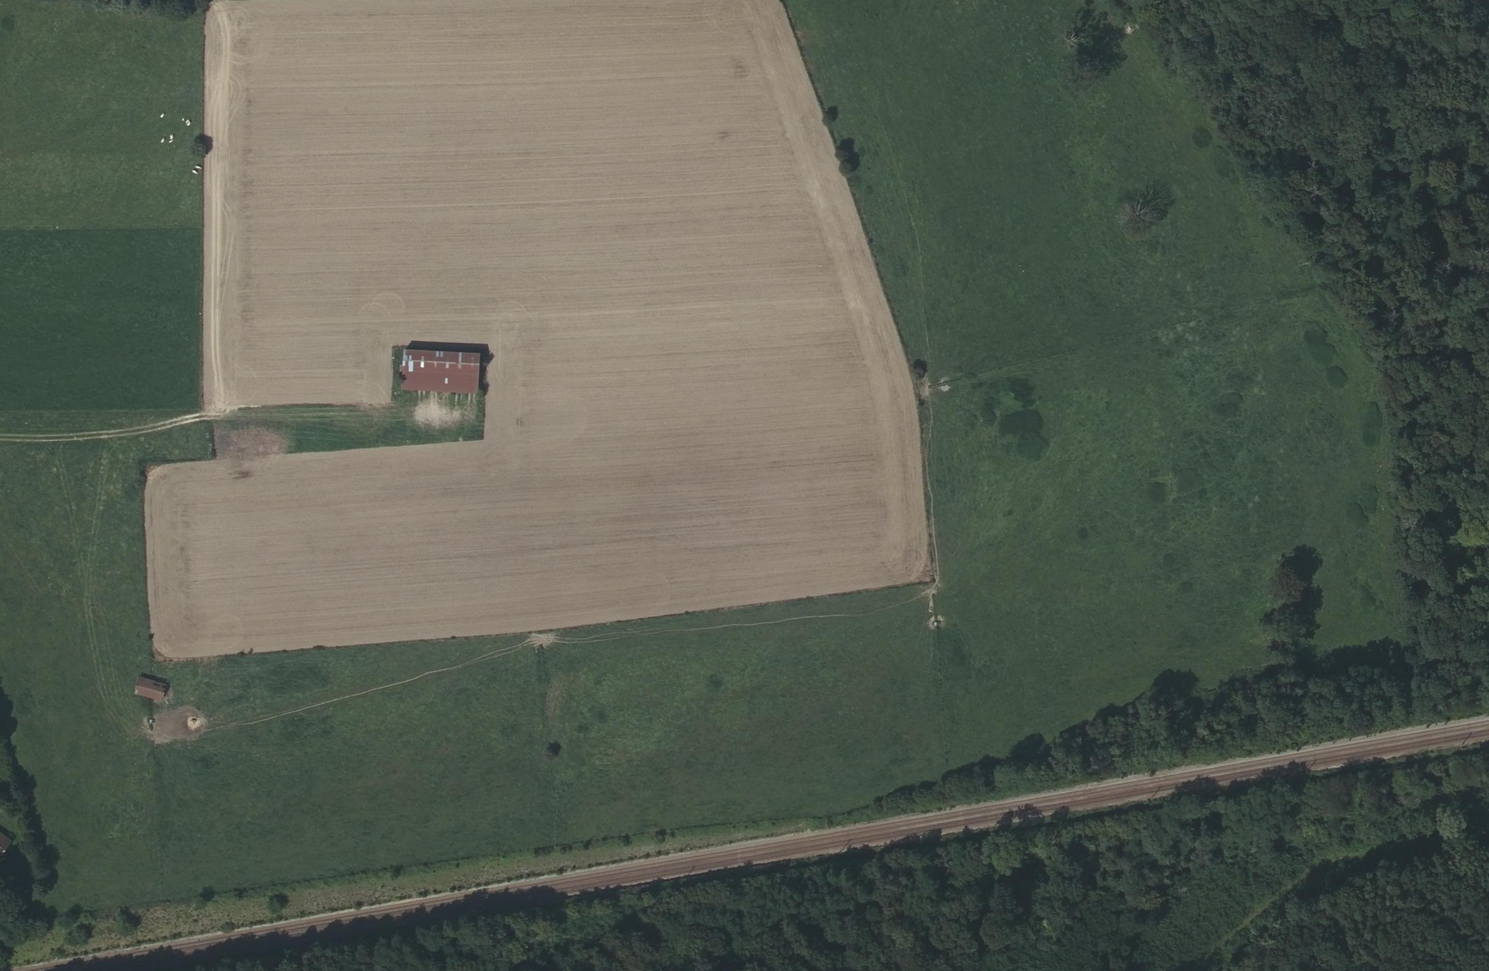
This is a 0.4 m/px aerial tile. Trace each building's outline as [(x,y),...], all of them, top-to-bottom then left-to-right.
[(479,353),(403,349),(401,390),(477,393),(479,353)] [(161,701),(167,683),(139,673),(133,691),(161,701)]
